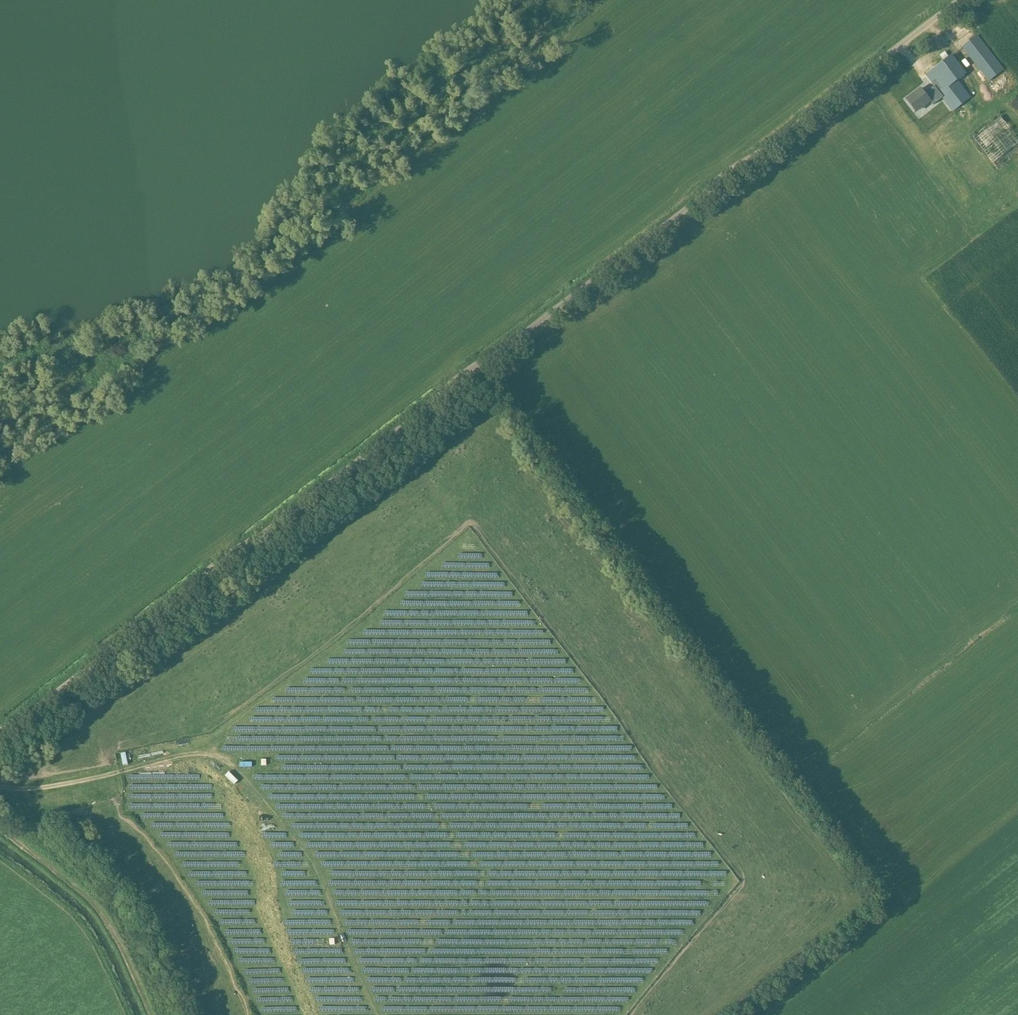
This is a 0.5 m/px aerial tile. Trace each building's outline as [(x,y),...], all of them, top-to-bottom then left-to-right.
[(1005,69),(978,35),(962,47),(989,82),(1005,69)] [(931,101),(930,100),(939,93),(953,111),(971,97),(957,80),(966,73),(952,55),(925,75),(934,86),(925,94),(921,89),(907,100),(916,112),(931,101)] [(993,163),(999,170),(1017,155),(1017,138),(1001,116),(973,137),(993,163)] [(233,783),(237,779),(227,771),(224,775),(233,783)] [(220,772),(216,776),(226,784),(229,781),(220,772)] [(3,799),(0,802),(0,805),(13,818),(18,814),(3,799)]
